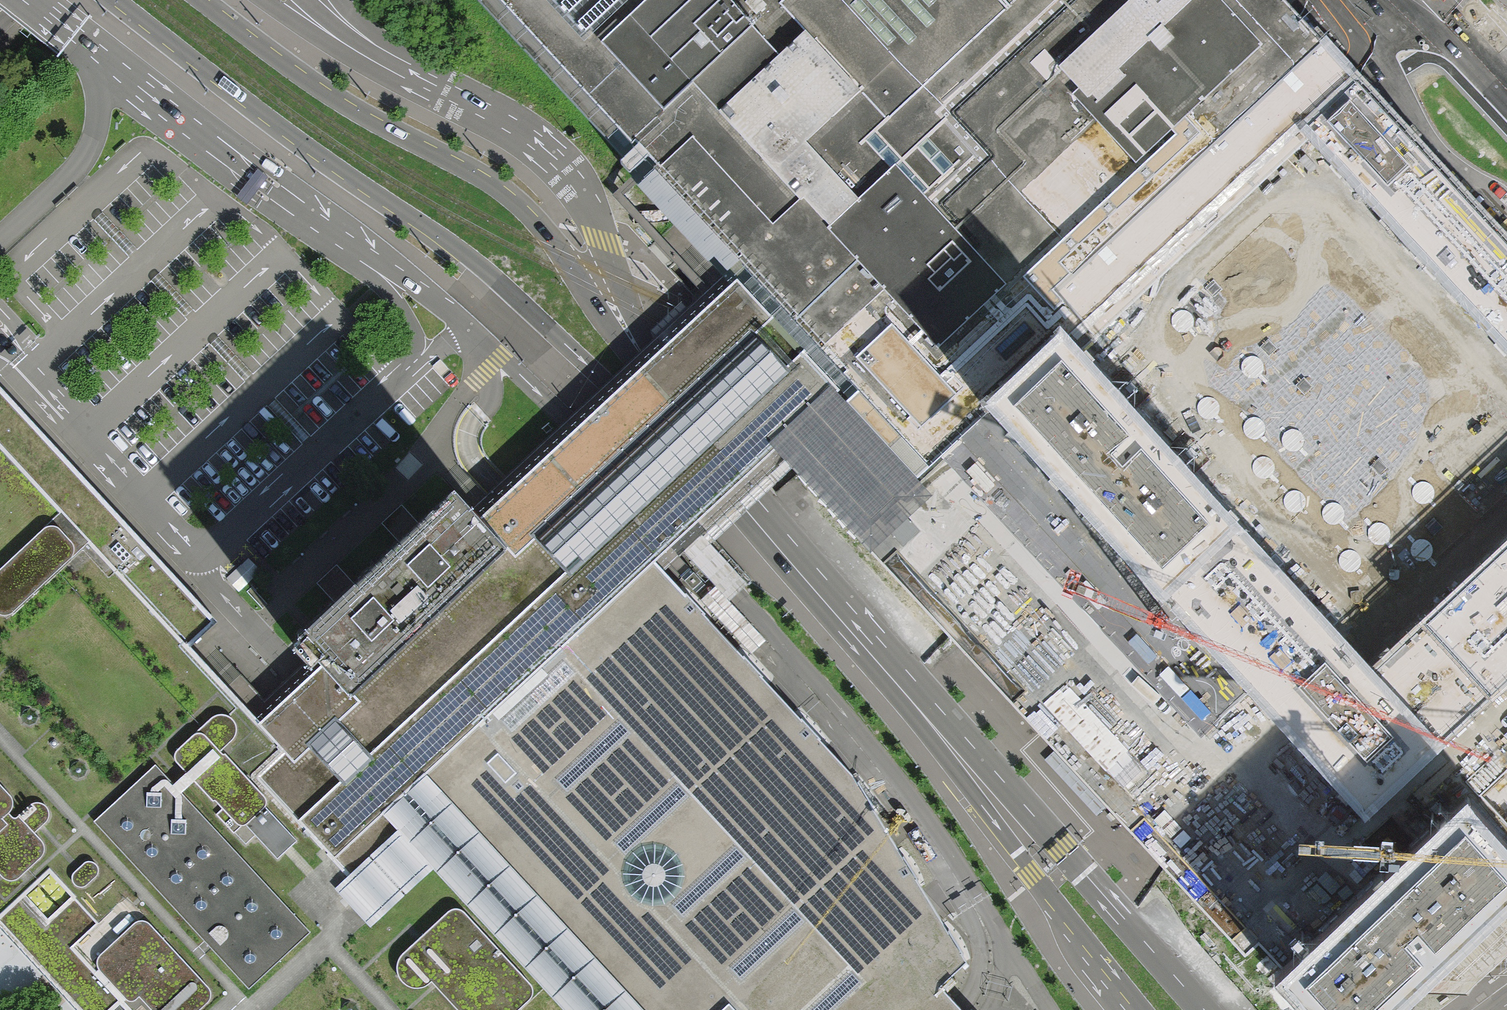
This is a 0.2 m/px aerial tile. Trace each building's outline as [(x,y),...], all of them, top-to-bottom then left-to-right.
[(738,280),(840,389),(921,476),(933,465),(994,409),(1070,338),(1086,324),(1055,290),(1197,161),(1287,79),(1327,43),(1286,0),(485,0),(628,156),(621,163),(625,168),(629,172),(634,168),(640,174),(646,180),(649,183),(732,273),(738,280)] [(1197,161),(1055,290),(1086,324),(1304,125),(1358,77),(1327,43),(1287,79),(1197,161)] [(1358,77),(1304,125),(1314,136),(1389,219),(1445,280),(1504,346),(1506,349),(1506,239),(1358,77)] [(732,273),(649,183),(638,193),(671,229),(708,269),(713,263),(727,278),(732,273)] [(453,736),(654,561),(666,550),(828,401),(831,398),(840,389),(738,280),(715,302),(487,512),(480,518),(507,546),(416,630),(351,691),(325,663),(269,714),(261,722),(275,736),(247,762),(262,778),(309,828),(329,849),(382,801),(392,791),(416,768),(453,736)] [(1070,338),(994,409),(1003,419),(1166,593),(1170,597),(1246,526),(1206,482),(1169,444),(1113,384),(1080,348),(1070,338)] [(261,722),(191,646),(218,621),(0,386),(0,928),(24,954),(77,1009),(575,1009),(403,825),(382,801),(329,849),(309,828),(262,778),(247,762),(275,736),(261,722)] [(1003,419),(994,409),(933,465),(943,475),(958,491),(991,526),(1006,543),(1040,579),(1056,596),(1088,630),(1105,648),(1124,668),(1215,765),(1275,709),(1182,610),(1170,597),(1166,593),(1003,419)] [(507,546),(480,518),(471,508),(454,489),(420,521),(417,523),(411,529),(395,544),(355,581),(344,591),(331,603),(313,620),(302,629),(290,641),(310,663),(318,656),(325,663),(351,691),(416,630),(507,546)] [(420,521),(404,503),(378,526),(395,544),(420,521)] [(1246,526),(1170,597),(1182,610),(1275,709),(1287,721),(1298,734),(1371,811),(1447,739),(1375,663),(1362,649),(1294,580),(1246,526)] [(1447,739),(1506,683),(1506,539),(1478,567),(1413,628),(1375,663),(1447,739)] [(654,561),(453,736),(416,768),(432,784),(438,791),(645,1009),(954,1009),(940,995),(967,970),(929,906),(885,831),(852,775),(837,758),(781,697),(717,628),(666,573),(660,567),(654,561)] [(355,581),(338,563),(315,585),(331,603),(355,581)] [(403,825),(575,1009),(645,1009),(438,791),(403,825)] [(1284,971),(1320,1009),(1382,1009),(1383,1009),(1401,993),(1420,975),(1435,961),(1447,951),(1465,935),(1475,925),(1485,916),(1506,896),(1506,824),(1478,793),(1425,842),(1367,895),(1329,930),(1307,950),(1301,956),(1284,971)]
